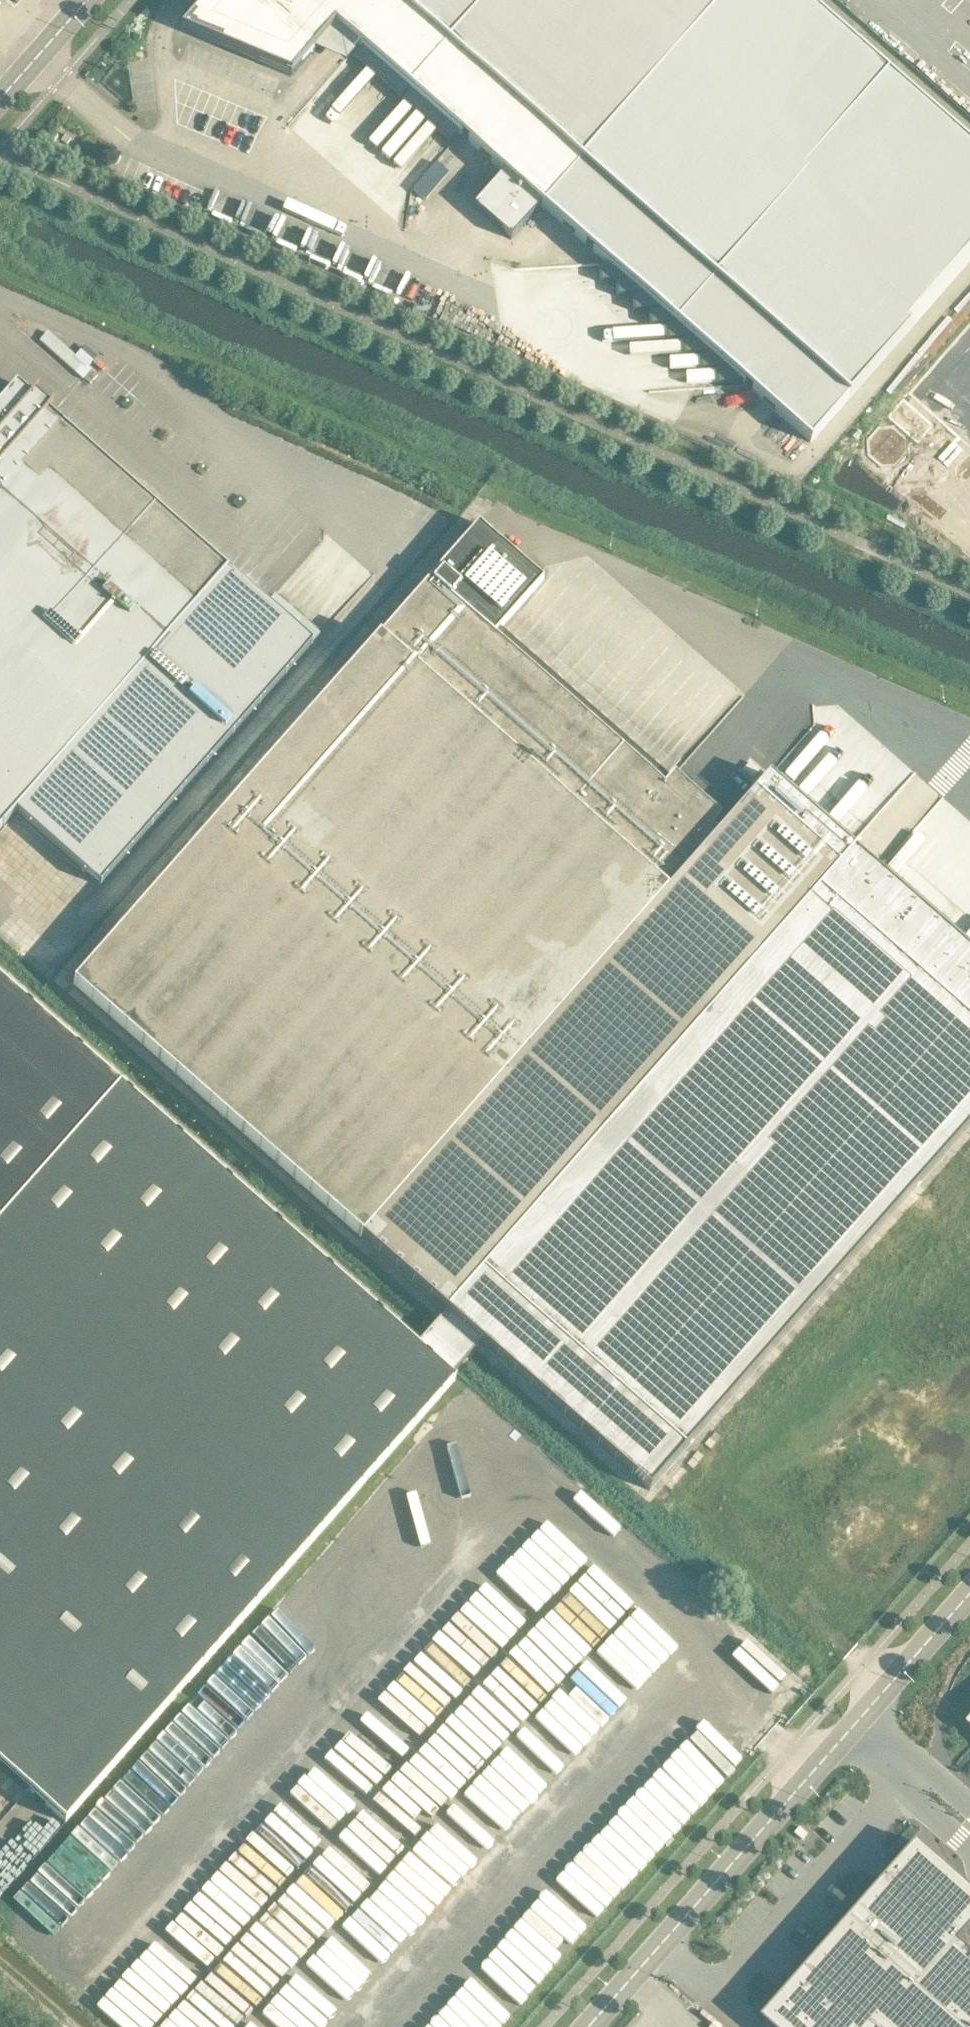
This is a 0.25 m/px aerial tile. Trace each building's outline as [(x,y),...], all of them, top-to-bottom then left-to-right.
[(192,17),(181,30),(291,76),(336,25),(362,48),(354,57),(401,98),(409,90),(411,92),(404,100),(451,141),(458,133),(544,208),(727,0),(208,0),(192,17)] [(969,262),(969,144),(806,0),(727,0),(544,208),(611,267),(743,383),(811,443),(969,262)] [(909,392),(969,447),(969,323),(909,392)] [(79,376),(95,358),(82,347),(74,356),(65,348),(57,356),(79,376)] [(312,645),(32,398),(35,395),(34,394),(25,404),(11,392),(0,404),(0,829),(15,812),(100,886),(312,645)] [(906,399),(888,418),(920,446),(937,426),(906,399)] [(870,441),(869,445),(869,449),(870,453),(871,456),(873,460),(876,462),(880,464),(883,465),(887,466),(891,465),(895,464),(898,462),(901,460),(903,457),(905,453),(905,449),(905,446),(905,442),(903,439),(901,435),(898,433),(895,431),(891,430),(888,429),(884,430),(880,431),(877,433),(874,435),(872,438),(870,441)] [(74,984),(362,1238),(446,1313),(416,1347),(450,1377),(480,1342),(649,1491),(969,1126),(969,956),(862,861),(767,778),(728,823),(674,775),(664,787),(493,637),(543,580),(479,524),(74,984)] [(66,1823),(297,2026),(521,2026),(813,1696),(455,1381),(450,1377),(416,1347),(0,981),(0,1765),(66,1823)] [(763,2021),(770,2026),(969,2026),(969,1953),(962,1945),(969,1936),(969,1888),(919,1844),(763,2021)]
